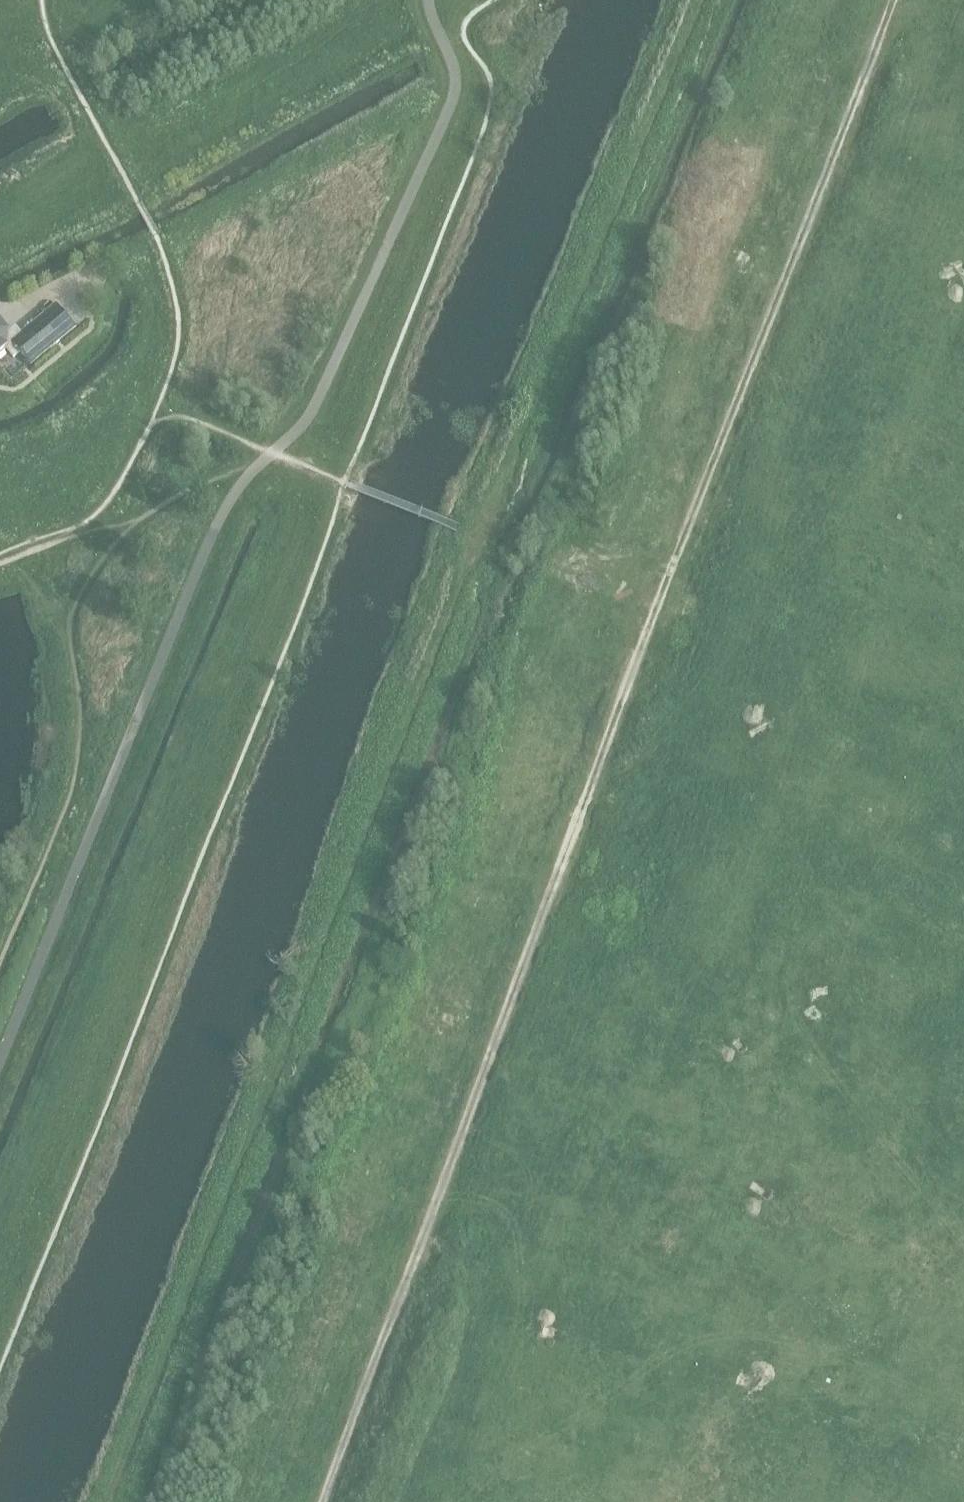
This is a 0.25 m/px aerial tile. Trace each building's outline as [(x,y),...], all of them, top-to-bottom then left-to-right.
[(8,352),(14,359),(21,353),(31,366),(74,329),(56,308),(22,337),(9,336),(9,335),(0,324),(0,358),(8,352)]
